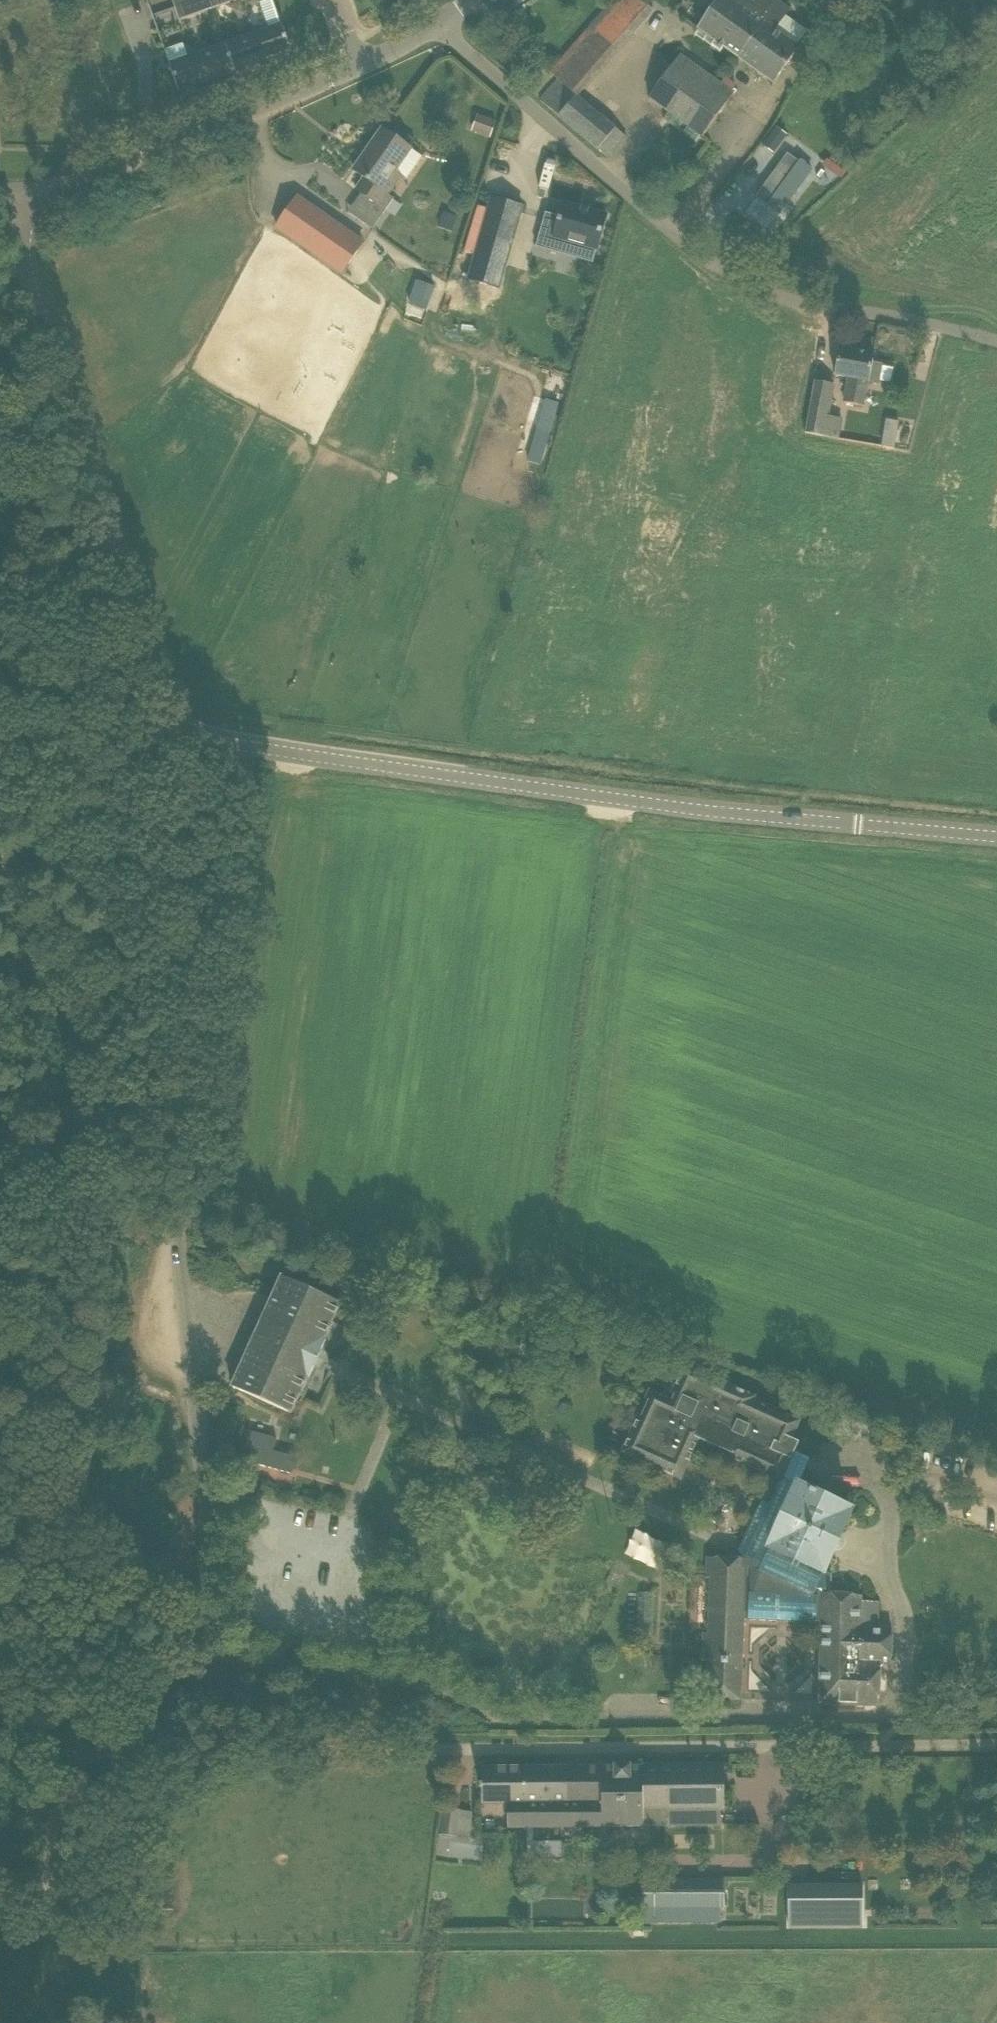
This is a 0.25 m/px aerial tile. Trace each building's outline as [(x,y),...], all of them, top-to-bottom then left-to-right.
[(177,7),(181,19),(213,8),(210,0),(196,0),(177,7)] [(268,29),(226,44),(235,71),(253,64),(292,51),(283,24),(282,25),(273,0),(267,0),(260,2),(268,29)] [(642,0),(614,0),(606,9),(633,32),(653,10),(642,0)] [(755,3),(749,11),(733,0),(719,0),(699,29),(774,83),(799,47),(776,30),(790,9),(778,0),(757,0),(755,3)] [(179,91),(235,71),(226,44),(169,64),(179,91)] [(680,55),(650,98),(703,136),(734,93),(680,55)] [(474,131),(493,135),(496,118),(477,115),(474,131)] [(602,115),(584,137),(609,158),(627,136),(602,115)] [(764,147),(773,154),(786,136),(777,129),(764,147)] [(359,191),(380,206),(387,195),(401,175),(396,172),(411,148),(387,132),(386,133),(382,130),(354,170),(365,177),(356,189),(359,191)] [(801,164),(790,155),(763,193),(786,209),(814,170),(802,162),(801,164)] [(380,206),(359,191),(352,200),(345,209),(375,230),(381,221),(395,200),(387,195),(380,206)] [(364,243),(298,197),(277,227),(343,273),(364,243)] [(512,245),(523,206),(492,197),(481,236),(512,245)] [(607,216),(564,203),(560,217),(546,213),(537,247),(559,253),(563,240),(575,243),(598,250),(607,216)] [(428,308),(435,285),(417,279),(410,302),(428,308)] [(878,383),(882,363),(873,362),(874,353),(840,347),(835,375),(849,378),(845,401),(864,404),(868,381),(878,383)] [(836,384),(815,381),(806,432),(827,436),(836,384)] [(528,458),(541,463),(551,432),(538,428),(528,458)] [(895,448),(897,438),(885,436),(884,446),(895,448)] [(313,1365),(320,1368),(323,1361),(328,1350),(321,1347),(342,1299),(321,1290),(281,1271),(230,1383),(292,1411),(313,1365)] [(891,1665),(891,1662),(893,1628),(882,1628),(860,1627),(862,1595),(831,1593),(832,1575),(824,1571),(851,1511),(817,1494),(818,1493),(812,1490),(811,1491),(802,1487),(798,1485),(806,1467),(810,1458),(795,1452),(799,1442),(793,1439),(801,1420),(754,1400),(756,1396),(729,1384),(728,1388),(710,1380),(712,1377),(683,1364),(671,1391),(665,1388),(662,1395),(649,1389),(620,1451),(681,1479),(699,1439),(729,1452),(727,1456),(773,1476),(764,1495),(742,1548),(737,1558),(708,1558),(707,1577),(711,1577),(709,1633),(704,1633),(703,1660),(708,1660),(707,1699),(742,1701),(745,1614),(822,1617),(820,1703),(878,1705),(880,1664),(891,1665)] [(251,1431),(243,1464),(293,1476),(294,1470),(301,1443),(251,1431)] [(636,1528),(624,1552),(659,1570),(671,1546),(636,1528)] [(648,1634),(636,1633),(636,1644),(648,1645),(648,1634)] [(526,1766),(527,1826),(643,1825),(644,1825),(644,1809),(644,1765),(526,1766)] [(644,1809),(661,1809),(662,1825),(721,1825),(721,1809),(725,1808),(725,1765),(644,1765),(644,1809)] [(527,1826),(526,1766),(482,1767),(482,1782),(480,1782),(480,1787),(482,1787),(482,1803),(508,1803),(508,1826),(527,1826)] [(462,1811),(445,1809),(442,1835),(458,1837),(462,1811)] [(725,1881),(644,1879),(643,1923),(724,1924),(725,1881)] [(863,1926),(863,1884),(790,1885),(790,1926),(863,1926)]
